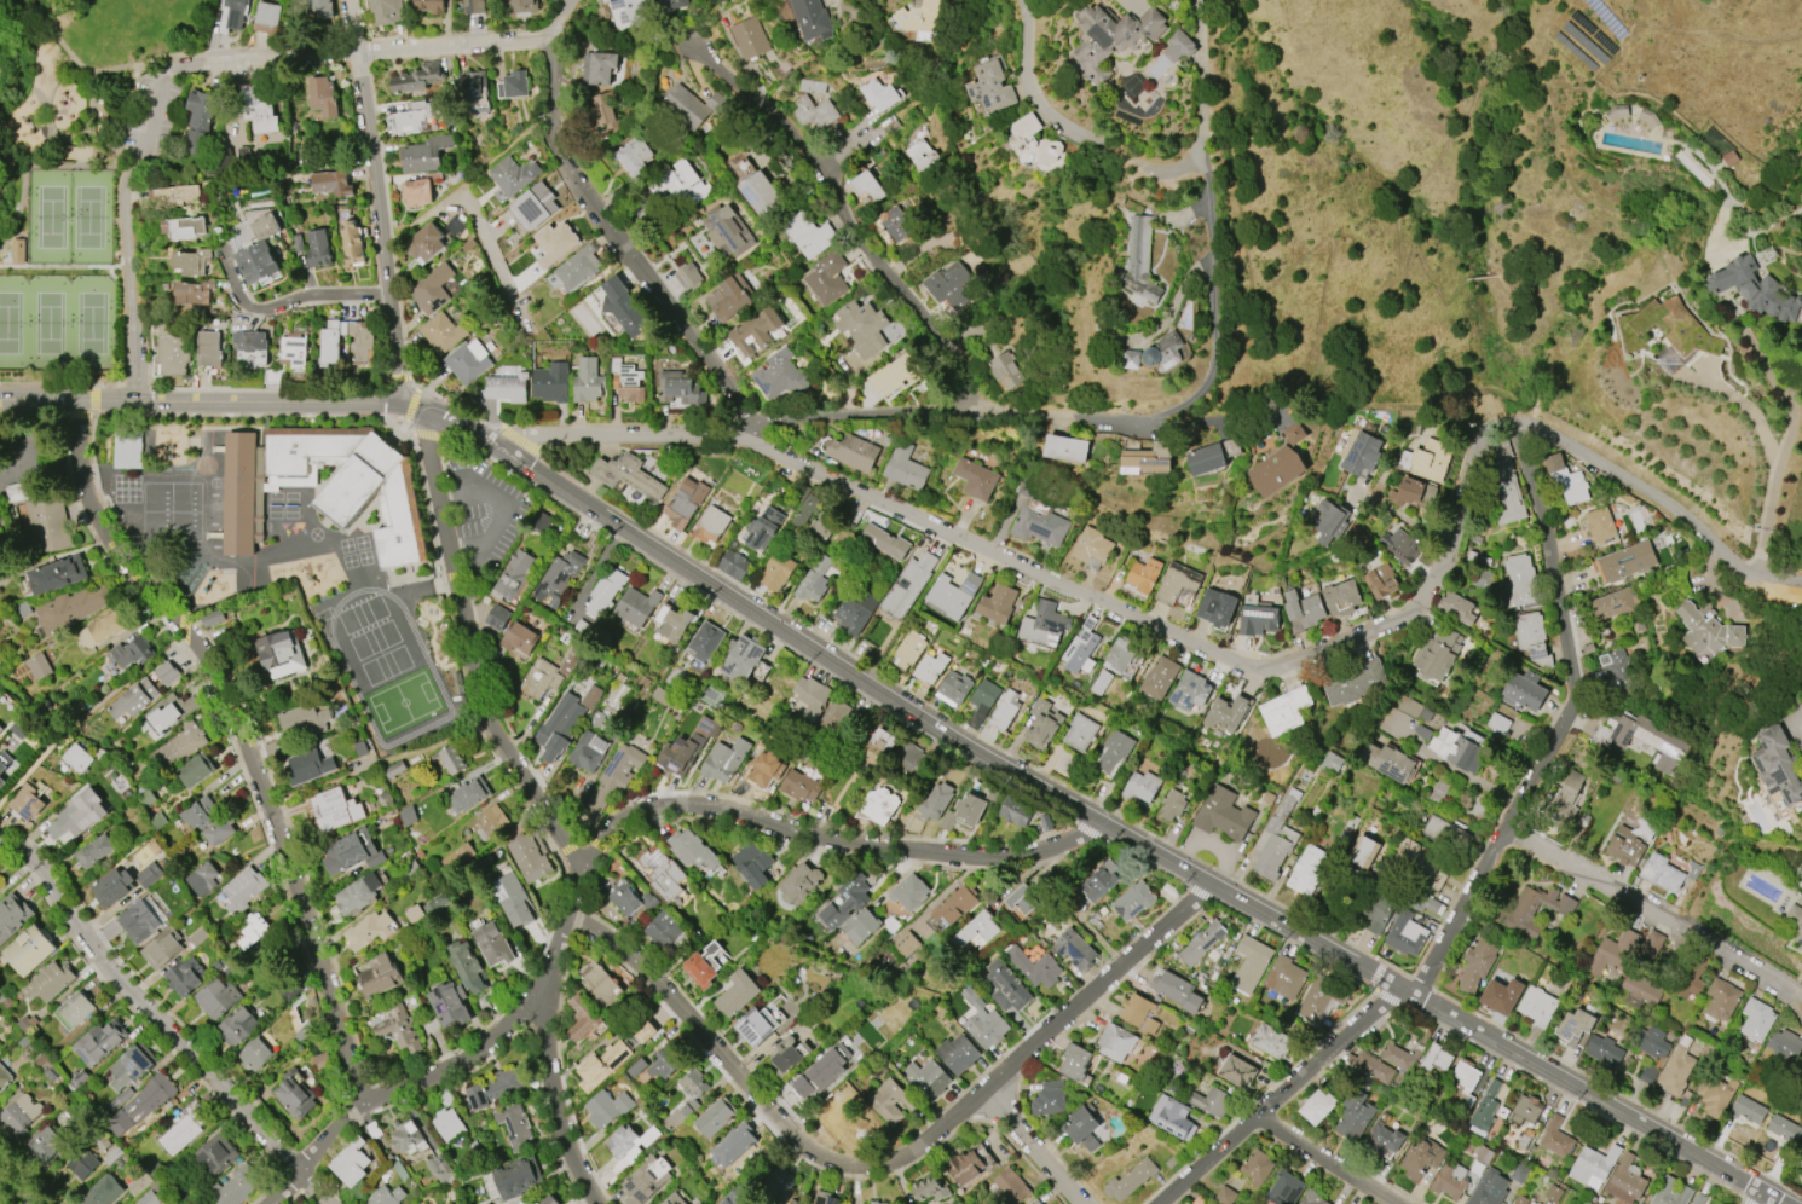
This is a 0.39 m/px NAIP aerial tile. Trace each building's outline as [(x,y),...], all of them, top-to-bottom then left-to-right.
[(223,12),(225,0),(250,0),(247,16),(243,15),(239,31),(223,28),(225,12),(223,12)] [(307,13),(306,0),(332,0),(334,18),(319,19),(319,12),(307,13)] [(370,13),(368,0),(399,0),(403,22),(375,25),(374,12),(370,13)] [(415,10),(415,0),(443,0),(443,15),(428,13),(428,11),(415,10)] [(464,13),(464,0),(484,0),(485,12),(464,13)] [(503,10),(503,0),(535,0),(535,8),(503,10)] [(617,33),(609,0),(647,0),(647,1),(639,4),(645,27),(617,33)] [(660,1),(660,0),(687,0),(688,6),(687,7),(687,8),(681,10),(680,8),(674,8),(674,11),(664,12),(662,1),(660,1)] [(799,21),(790,0),(819,0),(822,8),(825,7),(834,30),(832,31),(834,36),(824,40),(822,36),(808,41),(801,25),(796,27),(795,23),(799,21)] [(924,8),(925,0),(941,0),(940,12),(938,12),(936,33),(938,33),(938,42),(917,41),(918,31),(896,29),(889,22),(903,7),(908,12),(914,8),(924,8)] [(260,2),(283,6),(277,35),(254,30),(260,2)] [(1139,19),(1153,6),(1167,21),(1163,23),(1168,28),(1154,42),(1148,36),(1133,51),(1128,46),(1122,52),(1114,42),(1110,47),(1114,51),(1103,63),(1113,73),(1110,75),(1111,77),(1099,89),(1086,76),(1084,80),(1075,73),(1078,70),(1072,64),(1075,60),(1073,58),(1074,57),(1072,54),(1074,53),(1091,36),(1078,24),(1097,5),(1103,11),(1107,7),(1121,22),(1128,13),(1132,17),(1134,15),(1139,19)] [(747,62),(730,29),(755,17),(772,50),(747,62)] [(1172,64),(1184,54),(1188,59),(1199,49),(1181,30),(1159,50),(1172,64)] [(618,54),(617,68),(612,68),(611,86),(590,85),(591,68),(584,68),(584,52),(618,54)] [(974,103),(968,85),(980,81),(976,68),(982,65),(980,59),(989,56),(990,58),(1000,54),(1007,71),(1004,73),(1006,80),(1003,81),(1005,87),(1012,85),(1018,103),(999,110),(1000,112),(992,115),(989,109),(986,110),(982,99),(974,103)] [(420,63),(439,60),(440,73),(445,71),(446,79),(439,80),(439,82),(427,83),(427,88),(392,93),(391,77),(400,76),(399,74),(405,73),(405,75),(412,74),(412,71),(415,71),(415,70),(421,69),(420,63)] [(524,69),(526,97),(503,99),(501,76),(508,75),(508,71),(524,69)] [(466,73),(485,70),(490,110),(470,112),(469,105),(458,106),(455,77),(466,76),(466,73)] [(312,110),(310,77),(328,76),(329,81),(335,80),(336,102),(337,100),(339,117),(323,118),(322,109),(312,110)] [(900,99),(880,114),(874,106),(873,108),(859,88),(873,77),(882,88),(889,83),(900,99)] [(695,131),(662,103),(678,83),(712,111),(695,131)] [(243,118),(241,87),(254,86),(255,95),(271,94),(272,115),(278,115),(279,132),(254,133),(252,118),(243,118)] [(183,152),(194,110),(187,109),(192,91),(218,97),(203,157),(183,152)] [(590,108),(599,133),(619,125),(606,92),(591,98),(595,106),(590,108)] [(827,99),(841,116),(836,120),(845,133),(833,141),(824,128),(820,131),(814,121),(812,123),(810,122),(803,127),(793,112),(799,108),(795,102),(805,94),(815,108),(827,99)] [(391,114),(411,110),(410,103),(424,100),(424,103),(441,100),(443,114),(424,116),(426,120),(421,121),(422,126),(418,126),(420,131),(393,134),(391,114)] [(1627,106),(1607,107),(1607,119),(1628,118),(1627,106)] [(1015,123),(1033,111),(1042,128),(1033,134),(1036,140),(1041,140),(1045,139),(1061,141),(1063,146),(1063,154),(1059,156),(1057,161),(1050,166),(1042,164),(1038,167),(1033,167),(1030,168),(1029,166),(1024,164),(1021,158),(1023,151),(1015,150),(1011,144),(1011,139),(1010,138),(1012,135),(1013,132),(1011,129),(1013,128),(1015,123)] [(443,170),(405,174),(403,146),(427,144),(426,138),(455,135),(456,147),(440,149),(443,170)] [(634,178),(616,154),(639,135),(653,155),(643,162),(647,167),(634,178)] [(908,151),(924,139),(934,152),(935,151),(940,158),(938,160),(941,163),(925,175),(908,151)] [(510,198),(489,173),(510,156),(520,168),(525,164),(526,167),(533,161),(543,172),(510,198)] [(685,157),(700,179),(689,186),(691,187),(700,180),(705,186),(709,184),(715,191),(694,207),(691,201),(686,204),(682,198),(677,202),(668,189),(657,196),(648,186),(657,180),(655,178),(670,167),(674,172),(676,169),(674,166),(685,157)] [(764,220),(739,186),(746,180),(745,178),(758,167),(786,203),(764,220)] [(313,193),(311,174),(347,170),(348,185),(353,185),(354,196),(334,197),(333,191),(313,193)] [(850,184),(870,170),(886,195),(871,206),(867,201),(873,197),(868,190),(860,196),(850,184)] [(405,183),(416,181),(416,180),(433,179),(435,203),(424,204),(424,206),(409,208),(408,199),(403,199),(403,193),(406,193),(405,183)] [(513,204),(541,183),(548,191),(542,197),(545,202),(550,199),(558,209),(533,228),(513,204)] [(197,185),(198,199),(180,201),(181,206),(151,209),(150,190),(197,185)] [(740,219),(762,251),(733,272),(726,261),(730,257),(720,242),(717,244),(707,232),(711,230),(705,221),(707,219),(704,213),(712,207),(716,213),(732,201),(740,212),(733,218),(737,221),(740,219)] [(899,243),(893,235),(894,235),(885,222),(886,221),(885,221),(884,220),(883,219),(883,218),(883,216),(883,215),(884,215),(884,214),(885,214),(886,213),(888,213),(888,214),(889,214),(889,213),(899,206),(903,214),(906,212),(912,221),(911,221),(916,230),(912,231),(913,233),(899,243)] [(827,222),(839,238),(810,260),(793,237),(791,239),(779,224),(785,220),(786,222),(803,209),(819,230),(827,222)] [(252,285),(237,255),(261,243),(253,225),(261,220),(261,219),(275,213),(284,231),(268,239),(283,270),(252,285)] [(1133,215),(1153,216),(1149,273),(1155,283),(1166,290),(1157,305),(1127,286),(1127,282),(1128,282),(1130,271),(1128,271),(1128,264),(1131,264),(1133,215)] [(195,238),(171,241),(171,233),(163,235),(162,220),(204,216),(206,233),(195,235),(195,238)] [(348,268),(340,230),(346,228),(345,221),(356,220),(358,228),(359,227),(366,261),(352,265),(353,267),(348,268)] [(564,221),(581,242),(547,270),(539,261),(548,254),(533,236),(549,224),(554,228),(564,221)] [(433,222),(445,236),(441,239),(447,247),(428,264),(423,257),(420,261),(406,244),(433,222)] [(307,232),(327,228),(334,264),(311,268),(307,251),(311,250),(307,232)] [(926,233),(927,249),(960,248),(960,232),(926,233)] [(597,267),(599,268),(590,278),(589,276),(571,290),(555,271),(590,241),(597,248),(591,254),(601,264),(597,267)] [(177,268),(177,254),(200,254),(200,249),(213,250),(212,261),(206,261),(204,276),(186,276),(186,270),(177,268)] [(850,289),(827,306),(805,278),(816,271),(813,266),(837,249),(848,265),(838,272),(850,289)] [(1797,296),(1801,295),(1801,306),(1800,307),(1795,323),(1767,314),(1765,311),(1761,314),(1757,309),(1755,312),(1748,305),(1749,303),(1735,286),(1716,296),(1714,291),(1713,293),(1708,283),(1709,283),(1706,278),(1726,268),(1725,266),(1734,261),(1733,259),(1742,255),(1743,256),(1750,253),(1762,274),(1766,273),(1783,286),(1781,293),(1796,297),(1797,296)] [(449,297),(427,316),(406,290),(444,260),(456,273),(440,286),(449,297)] [(941,303),(923,284),(937,271),(938,273),(941,271),(942,273),(957,260),(972,278),(963,286),(975,300),(958,314),(945,300),(941,303)] [(702,282),(694,263),(675,271),(683,290),(702,282)] [(738,272),(756,299),(721,323),(712,311),(705,299),(722,288),(720,285),(738,272)] [(599,289),(617,276),(630,291),(628,293),(653,324),(634,340),(616,317),(611,320),(602,309),(611,303),(599,289)] [(203,280),(216,280),(216,289),(212,289),(212,293),(206,293),(206,305),(180,305),(180,295),(179,295),(179,283),(187,283),(187,284),(203,284),(203,280)] [(1725,341),(1720,355),(1694,348),(1686,357),(1653,325),(1646,332),(1648,340),(1646,342),(1647,348),(1625,354),(1617,317),(1640,311),(1654,299),(1659,305),(1664,300),(1677,294),(1685,308),(1708,335),(1725,341)] [(834,324),(837,320),(833,313),(853,300),(857,308),(867,301),(874,313),(879,309),(888,324),(879,330),(886,343),(860,363),(847,335),(848,334),(845,331),(842,334),(834,324)] [(770,305),(785,325),(772,335),(769,330),(766,332),(772,340),(760,349),(753,341),(749,345),(753,352),(747,355),(732,334),(770,305)] [(468,334),(440,355),(418,329),(440,311),(454,328),(460,323),(468,334)] [(157,319),(173,318),(174,334),(185,334),(185,352),(189,352),(189,364),(185,364),(185,376),(162,376),(162,363),(158,363),(157,319)] [(353,352),(351,352),(351,343),(353,343),(353,336),(337,335),(337,364),(328,364),(327,367),(318,367),(319,329),(327,329),(327,320),(339,320),(339,322),(354,322),(354,323),(360,323),(360,328),(371,328),(371,351),(366,351),(366,364),(353,364),(353,352)] [(1124,351),(1140,351),(1140,354),(1142,353),(1143,352),(1143,351),(1144,351),(1145,349),(1147,349),(1148,348),(1149,348),(1150,348),(1151,348),(1154,349),(1157,351),(1154,345),(1159,341),(1160,338),(1174,329),(1183,343),(1177,348),(1179,357),(1180,359),(1180,360),(1179,361),(1162,374),(1159,374),(1157,372),(1154,369),(1151,370),(1149,370),(1147,370),(1143,369),(1142,367),(1140,365),(1140,364),(1139,369),(1124,369),(1124,351)] [(239,343),(233,343),(233,331),(266,332),(266,341),(268,341),(268,365),(256,365),(256,361),(250,361),(250,360),(239,360),(239,343)] [(201,332),(219,332),(219,351),(223,351),(223,366),(198,366),(198,359),(201,359),(201,332)] [(282,359),(282,337),(306,338),(306,367),(301,367),(300,369),(291,369),(291,359),(282,359)] [(464,341),(467,345),(475,338),(487,354),(485,355),(493,364),(464,387),(443,360),(464,341)] [(784,345),(792,354),(787,359),(796,370),(809,372),(805,393),(784,389),(769,399),(750,375),(761,366),(764,370),(770,365),(766,359),(784,345)] [(866,377),(905,351),(922,376),(905,388),(902,384),(884,396),(882,392),(878,394),(866,377)] [(1000,382),(993,370),(997,367),(992,360),(1009,351),(1027,380),(1009,390),(1003,381),(1000,382)] [(578,357),(596,357),(596,376),(606,376),(606,389),(603,389),(603,396),(597,396),(597,401),(585,401),(585,403),(574,403),(574,376),(578,376),(578,357)] [(646,387),(646,403),(629,403),(629,398),(619,398),(619,388),(614,389),(614,374),(616,374),(616,372),(612,372),(612,358),(622,358),(622,365),(635,365),(635,371),(645,371),(645,378),(640,378),(640,387),(646,387)] [(550,363),(567,363),(567,372),(568,372),(568,404),(556,404),(556,401),(543,401),(543,398),(533,398),(533,369),(550,369),(550,363)] [(485,398),(485,377),(516,377),(516,371),(527,371),(527,380),(525,380),(525,403),(509,403),(509,399),(485,398)] [(662,403),(660,371),(682,371),(682,374),(688,374),(688,378),(693,378),(693,383),(700,383),(700,393),(707,392),(707,396),(709,396),(709,403),(707,403),(707,406),(693,406),(693,404),(683,404),(683,395),(674,395),(674,403),(662,403)] [(343,464),(307,463),(307,475),(264,475),(264,481),(262,481),(261,516),(262,516),(262,521),(261,521),(261,533),(262,533),(262,538),(261,538),(261,542),(252,542),(252,556),(221,556),(224,432),(256,432),(256,446),(265,447),(265,427),(357,429),(357,427),(372,428),(372,430),(404,457),(409,456),(412,471),(410,473),(427,561),(380,569),(372,531),(393,527),(385,481),(342,528),(311,502),(343,464)] [(114,430),(113,468),(141,469),(142,431),(114,430)] [(1359,430),(1382,441),(1376,452),(1381,455),(1371,474),(1368,471),(1365,476),(1362,475),(1361,477),(1339,467),(1352,439),(1355,440),(1359,430)] [(870,474),(825,453),(833,438),(843,442),(848,433),(880,447),(870,474)] [(1086,464),(1045,457),(1049,434),(1090,441),(1086,464)] [(1442,484),(1409,473),(1409,470),(1397,467),(1403,450),(1413,453),(1415,448),(1423,451),(1427,436),(1454,446),(1442,484)] [(1195,476),(1188,453),(1236,438),(1241,452),(1226,457),(1229,465),(1195,476)] [(1527,517),(1498,526),(1495,513),(1503,510),(1495,484),(1498,482),(1491,461),(1495,459),(1489,442),(1507,438),(1513,456),(1509,457),(1527,517)] [(922,492),(884,475),(899,439),(914,445),(908,459),(931,469),(922,492)] [(1169,471),(1134,471),(1134,474),(1120,474),(1121,450),(1151,451),(1151,441),(1171,442),(1169,471)] [(1307,469),(1267,499),(1248,473),(1286,445),(1307,469)] [(628,451),(643,462),(639,469),(642,471),(645,467),(648,469),(646,474),(669,488),(659,504),(628,484),(622,493),(590,473),(600,457),(610,463),(612,458),(618,462),(620,457),(623,458),(628,451)] [(1567,505),(1561,484),(1553,487),(1543,458),(1559,453),(1563,465),(1565,464),(1569,475),(1579,470),(1583,482),(1587,481),(1589,487),(1586,488),(1589,499),(1567,505)] [(960,457),(1000,475),(987,503),(963,492),(969,481),(953,474),(960,457)] [(1404,476),(1438,488),(1430,510),(1417,505),(1416,508),(1408,505),(1409,503),(1396,498),(1404,476)] [(709,488),(682,533),(672,527),(675,522),(670,519),(671,516),(664,513),(671,500),(674,503),(678,496),(675,494),(686,477),(697,484),(698,482),(709,488)] [(1011,533),(1024,502),(1028,503),(1029,498),(1016,492),(1022,479),(1024,480),(1026,477),(1057,492),(1049,513),(1072,522),(1059,548),(1032,534),(1028,540),(1011,533)] [(8,504),(5,486),(35,479),(39,497),(8,504)] [(60,493),(73,546),(36,555),(24,502),(60,493)] [(792,522),(810,493),(821,500),(803,529),(792,522)] [(1351,513),(1346,521),(1350,525),(1339,539),(1334,537),(1327,548),(1317,540),(1322,533),(1310,525),(1321,510),(1317,508),(1323,498),(1334,504),(1335,502),(1351,513)] [(693,534),(710,505),(730,517),(715,543),(710,539),(707,543),(693,534)] [(768,505),(786,516),(764,551),(758,548),(757,551),(745,544),(768,505)] [(1606,505),(1618,536),(1596,543),(1593,534),(1592,536),(1587,523),(1588,523),(1584,514),(1606,505)] [(807,532),(815,519),(819,521),(822,515),(837,525),(826,543),(807,532)] [(901,562),(861,537),(871,522),(896,539),(899,536),(912,545),(901,562)] [(1072,555),(1085,526),(1103,534),(1101,538),(1115,544),(1104,566),(1102,565),(1098,572),(1087,567),(1090,563),(1072,555)] [(1423,548),(1408,567),(1386,549),(1400,529),(1423,548)] [(1596,560),(1648,540),(1657,565),(1648,567),(1648,569),(1639,573),(1638,571),(1622,578),(1622,579),(1610,584),(1610,583),(1605,584),(1596,560)] [(499,601),(489,594),(510,560),(509,557),(513,551),(515,552),(518,549),(533,558),(529,568),(531,569),(510,602),(503,596),(499,601)] [(571,585),(555,609),(547,604),(551,598),(545,595),(542,601),(532,595),(555,557),(560,560),(564,552),(567,555),(571,549),(587,558),(573,579),(570,577),(566,583),(571,585)] [(743,580),(717,565),(727,549),(752,563),(743,580)] [(779,592),(761,581),(764,574),(763,573),(776,550),(797,562),(785,584),(779,592)] [(880,607),(912,557),(919,562),(926,550),(938,558),(930,572),(932,573),(902,621),(880,607)] [(795,594),(810,568),(810,569),(821,552),(832,560),(821,575),(828,580),(825,585),(827,586),(819,602),(810,596),(809,600),(805,597),(803,600),(795,594)] [(37,596),(31,580),(33,580),(30,572),(80,554),(89,578),(54,590),(54,589),(37,596)] [(1507,557),(1525,554),(1526,556),(1529,555),(1531,568),(1534,567),(1541,602),(1537,602),(1538,608),(1523,612),(1523,606),(1508,608),(1506,596),(1512,595),(1508,572),(1506,573),(1504,561),(1507,560),(1507,557)] [(1148,600),(1122,587),(1134,561),(1144,566),(1148,556),(1163,563),(1148,600)] [(1156,598),(1172,561),(1205,577),(1197,591),(1189,587),(1189,589),(1184,586),(1174,607),(1156,598)] [(1400,586),(1378,601),(1362,577),(1385,562),(1400,586)] [(590,595),(602,577),(607,579),(614,568),(629,578),(622,590),(619,589),(612,602),(614,603),(612,608),(608,606),(600,618),(599,617),(596,620),(585,613),(588,610),(587,609),(594,597),(590,595)] [(926,598),(942,572),(952,578),(949,583),(959,589),(960,587),(961,587),(971,571),(984,579),(959,623),(948,615),(949,613),(926,598)] [(1332,618),(1319,589),(1352,577),(1362,602),(1352,607),(1353,610),(1340,617),(1339,615),(1332,618)] [(34,609),(65,591),(69,597),(87,587),(89,591),(104,583),(114,601),(47,638),(45,635),(46,633),(42,627),(41,629),(36,620),(39,619),(39,618),(40,617),(39,614),(37,615),(34,609)] [(1007,625),(977,612),(984,595),(993,598),(999,583),(1020,591),(1012,608),(1015,609),(1007,625)] [(641,630),(614,612),(631,586),(648,597),(654,589),(664,596),(658,606),(657,606),(641,630)] [(1590,602),(1633,586),(1639,604),(1635,606),(1638,613),(1629,617),(1628,613),(1618,617),(1618,614),(1598,621),(1590,602)] [(1206,587),(1237,597),(1229,623),(1226,629),(1220,626),(1220,627),(1212,625),(1213,624),(1207,621),(1208,620),(1196,617),(1206,587)] [(1290,621),(1284,603),(1287,603),(1283,592),(1295,589),(1299,600),(1318,594),(1325,617),(1319,619),(1321,624),(1304,630),(1300,618),(1290,621)] [(1449,590),(1474,604),(1469,613),(1477,617),(1471,626),(1462,621),(1462,623),(1436,608),(1442,596),(1445,597),(1449,590)] [(834,615),(845,597),(854,603),(862,591),(878,602),(855,637),(847,632),(849,629),(847,627),(847,629),(839,624),(842,620),(834,615)] [(1264,607),(1281,609),(1278,631),(1263,629),(1263,636),(1255,635),(1255,637),(1238,635),(1243,594),(1259,595),(1259,602),(1265,603),(1264,607)] [(1058,648),(1018,637),(1023,617),(1036,619),(1041,600),(1057,603),(1055,613),(1074,618),(1072,630),(1064,629),(1063,633),(1062,632),(1058,648)] [(1713,617),(1721,625),(1745,626),(1745,635),(1748,635),(1748,638),(1745,638),(1745,647),(1727,647),(1727,643),(1725,643),(1715,652),(1706,642),(1694,652),(1682,638),(1692,631),(1686,625),(1688,624),(1676,610),(1688,600),(1690,601),(1691,601),(1699,609),(1706,603),(1706,604),(1708,603),(1710,603),(1713,606),(1713,608),(1711,609),(1716,614),(1713,617)] [(27,601),(33,612),(24,617),(17,606),(27,601)] [(499,631),(484,621),(495,603),(510,613),(499,631)] [(91,648),(85,646),(81,637),(81,631),(91,626),(88,621),(115,607),(127,629),(91,648)] [(686,609),(694,615),(677,644),(657,632),(670,608),(682,615),(686,609)] [(1519,650),(1515,631),(1517,631),(1514,615),(1538,612),(1540,614),(1542,614),(1547,639),(1543,639),(1547,655),(1552,654),(1554,667),(1546,670),(1534,660),(1531,660),(1530,649),(1519,650)] [(689,648),(706,620),(727,633),(710,661),(689,648)] [(538,636),(526,655),(512,647),(507,652),(498,647),(502,641),(499,639),(510,623),(513,624),(515,621),(538,636)] [(1413,665),(1428,637),(1433,639),(1442,624),(1459,633),(1459,635),(1462,637),(1459,644),(1462,646),(1442,683),(1432,677),(1431,678),(1427,679),(1423,677),(1421,673),(1423,670),(1413,665)] [(895,654),(912,629),(925,637),(924,639),(929,643),(914,666),(911,664),(907,671),(895,662),(899,658),(895,654)] [(255,639),(283,630),(283,631),(289,630),(289,631),(294,630),(306,668),(273,679),(270,670),(266,671),(255,639)] [(122,670),(115,660),(112,661),(108,655),(121,644),(123,647),(141,632),(148,642),(146,643),(155,654),(141,664),(138,660),(134,664),(133,661),(122,670)] [(767,649),(745,684),(721,670),(732,653),(726,649),(733,638),(738,642),(744,633),(752,639),(755,636),(760,639),(757,643),(767,649)] [(1098,643),(1081,671),(1061,659),(1076,635),(1082,639),(1086,635),(1098,643)] [(1121,635),(1140,646),(1121,677),(1103,666),(1121,635)] [(1638,685),(1611,694),(1608,684),(1611,684),(1605,665),(1601,666),(1599,656),(1623,648),(1625,656),(1629,655),(1638,685)] [(25,661),(42,652),(53,672),(37,682),(31,670),(33,670),(30,666),(28,667),(25,661)] [(914,675),(928,654),(936,660),(941,653),(951,659),(941,675),(938,672),(937,675),(940,676),(935,683),(930,685),(914,675)] [(1180,666),(1160,701),(1139,689),(1160,655),(1180,666)] [(518,689),(538,656),(558,668),(555,672),(564,678),(555,690),(548,685),(538,701),(518,689)] [(1359,664),(1379,656),(1388,684),(1361,695),(1362,699),(1344,706),(1344,702),(1332,707),(1323,683),(1339,678),(1340,681),(1362,672),(1359,664)] [(152,671),(163,661),(164,662),(167,660),(174,668),(175,667),(180,673),(178,675),(179,676),(167,688),(152,671)] [(1169,701),(1186,668),(1207,679),(1205,683),(1213,688),(1203,708),(1194,704),(1189,712),(1169,701)] [(957,707),(937,695),(938,691),(937,691),(951,670),(963,677),(964,675),(970,678),(970,679),(975,683),(960,706),(958,705),(957,707)] [(1548,691),(1536,713),(1521,705),(1519,710),(1501,699),(1503,695),(1502,694),(1514,672),(1523,677),(1527,670),(1540,677),(1536,684),(1548,691)] [(145,676),(160,694),(131,717),(127,712),(116,720),(105,708),(117,700),(116,699),(145,676)] [(977,730),(966,724),(978,706),(970,700),(984,676),(992,681),(990,682),(1003,689),(977,730)] [(809,677),(832,691),(825,705),(822,704),(820,708),(822,710),(820,714),(816,713),(816,714),(807,708),(808,706),(796,699),(798,695),(793,691),(802,677),(807,681),(809,677)] [(618,681),(630,688),(617,710),(620,712),(618,714),(602,705),(618,681)] [(561,756),(558,754),(549,766),(538,759),(544,749),(542,748),(543,747),(531,739),(541,723),(543,724),(565,690),(578,699),(576,702),(579,705),(591,684),(602,691),(599,697),(600,699),(593,711),(587,707),(571,733),(574,735),(561,756)] [(1273,737),(1259,706),(1305,684),(1313,702),(1299,710),(1305,723),(1273,737)] [(993,743),(980,735),(988,720),(989,722),(990,719),(989,718),(990,716),(993,716),(1009,689),(1018,694),(1015,701),(1022,705),(1005,733),(1001,729),(993,743)] [(1039,696),(1051,704),(1047,711),(1063,720),(1045,751),(1024,737),(1029,729),(1033,731),(1040,719),(1029,712),(1039,696)] [(1202,723),(1218,696),(1228,702),(1226,706),(1242,716),(1232,731),(1217,722),(1213,729),(1202,723)] [(820,724),(837,697),(853,708),(844,723),(847,724),(839,736),(820,724)] [(278,714),(313,702),(317,713),(329,708),(333,719),(324,723),(328,731),(317,735),(313,727),(285,736),(278,714)] [(1078,712),(1101,725),(1084,753),(1063,741),(1072,725),(1070,724),(1078,712)] [(1590,742),(1599,728),(1612,734),(1613,731),(1605,727),(1611,717),(1618,722),(1623,714),(1635,719),(1638,717),(1646,722),(1646,723),(1667,734),(1667,733),(1692,745),(1674,780),(1669,777),(1667,781),(1652,774),(1653,770),(1647,766),(1650,763),(1651,763),(1654,754),(1644,749),(1645,747),(1635,743),(1635,742),(1630,740),(1623,753),(1610,747),(1608,752),(1590,742)] [(8,729),(18,718),(31,730),(22,741),(8,729)] [(151,754),(179,735),(177,731),(184,725),(183,724),(191,718),(198,729),(201,729),(204,734),(203,735),(208,742),(163,772),(151,754)] [(1798,753),(1801,762),(1792,766),(1801,781),(1801,780),(1801,801),(1790,809),(1780,791),(1771,795),(1758,772),(1761,772),(1751,754),(1763,747),(1758,739),(1762,737),(1761,734),(1766,730),(1766,729),(1769,727),(1771,729),(1780,724),(1792,746),(1790,747),(1794,756),(1798,753)] [(1486,753),(1475,775),(1438,754),(1439,753),(1428,747),(1434,735),(1437,737),(1443,727),(1456,734),(1457,731),(1465,736),(1468,730),(1485,740),(1480,749),(1486,753)] [(567,759),(587,728),(610,743),(603,753),(605,754),(591,775),(567,759)] [(878,768),(862,758),(871,743),(870,743),(880,728),(899,739),(889,754),(886,754),(878,768)] [(1115,729),(1136,741),(1115,777),(1096,766),(1107,748),(1104,746),(1108,739),(1109,740),(1115,729)] [(655,762),(668,741),(674,745),(680,736),(701,748),(685,777),(683,777),(681,781),(657,768),(659,763),(655,762)] [(700,772),(718,741),(732,749),(739,736),(753,745),(738,771),(737,770),(730,781),(729,780),(727,785),(718,780),(714,777),(712,778),(700,772)] [(918,780),(890,764),(906,740),(924,751),(923,753),(931,758),(918,780)] [(81,775),(63,758),(76,742),(96,759),(81,775)] [(599,780),(622,742),(629,747),(630,746),(649,757),(641,770),(634,766),(630,772),(635,776),(623,795),(619,792),(616,797),(613,795),(596,821),(582,811),(591,794),(594,795),(603,782),(599,780)] [(1405,785),(1358,759),(1368,742),(1381,749),(1385,745),(1396,751),(1396,749),(1408,756),(1407,757),(1416,762),(1414,766),(1416,769),(1409,780),(1408,780),(1405,785)] [(287,758),(305,752),(304,747),(314,743),(320,759),(331,756),(336,769),(320,774),(322,775),(291,786),(288,777),(293,776),(287,758)] [(437,752),(454,743),(467,768),(450,776),(437,752)] [(766,788),(747,777),(755,764),(753,764),(758,754),(760,756),(762,751),(768,754),(772,748),(781,754),(778,760),(787,765),(779,780),(772,776),(766,788)] [(13,762),(1,751),(0,752),(0,776),(13,762)] [(1322,764),(1337,772),(1344,760),(1329,751),(1322,764)] [(187,789),(174,771),(198,753),(212,771),(187,789)] [(8,782),(0,792),(0,758),(10,768),(2,776),(8,782)] [(402,760),(406,769),(393,776),(394,778),(391,780),(389,777),(386,780),(382,770),(402,760)] [(803,774),(825,786),(815,801),(808,797),(805,800),(799,797),(797,800),(791,795),(791,794),(780,787),(792,769),(803,775),(803,774)] [(1554,797),(1571,769),(1584,777),(1569,803),(1578,808),(1565,829),(1559,826),(1558,828),(1554,824),(1555,823),(1544,817),(1556,798),(1554,797)] [(1147,771),(1163,781),(1151,804),(1134,795),(1132,799),(1122,794),(1134,771),(1144,776),(1147,771)] [(445,798),(454,793),(452,791),(478,774),(491,794),(462,812),(461,811),(455,815),(445,798)] [(10,804),(29,782),(39,789),(35,793),(47,804),(36,817),(34,816),(29,821),(23,816),(21,820),(12,812),(16,809),(10,804)] [(943,782),(954,788),(952,792),(954,793),(938,821),(930,816),(928,821),(922,816),(924,812),(918,809),(925,798),(926,799),(936,783),(941,786),(943,782)] [(1257,812),(1241,843),(1226,835),(1226,834),(1214,827),(1211,834),(1191,823),(1214,782),(1237,795),(1231,806),(1241,811),(1244,805),(1257,812)] [(365,816),(322,832),(310,798),(314,795),(314,794),(340,786),(346,801),(353,799),(356,805),(360,803),(365,816)] [(883,827),(856,809),(868,792),(874,791),(877,786),(882,788),(883,787),(890,792),(888,793),(891,795),(893,793),(899,798),(897,799),(901,801),(883,827)] [(89,787),(102,800),(99,803),(108,814),(96,823),(94,821),(74,838),(68,829),(54,840),(45,828),(57,817),(56,816),(73,801),(71,800),(85,789),(86,791),(89,787)] [(955,820),(971,787),(990,795),(977,824),(974,822),(972,826),(966,823),(966,824),(955,820)] [(1249,855),(1271,816),(1273,817),(1287,793),(1288,794),(1292,787),(1303,793),(1298,801),(1296,800),(1280,829),(1282,830),(1283,826),(1300,834),(1290,852),(1288,851),(1277,872),(1281,873),(1275,882),(1254,872),(1255,868),(1253,867),(1257,859),(1249,855)] [(1172,788),(1185,795),(1184,800),(1188,803),(1179,817),(1176,816),(1172,822),(1160,816),(1167,804),(1165,801),(1163,804),(1159,801),(1161,797),(1166,799),(1172,788)] [(206,793),(221,814),(201,830),(197,827),(194,829),(187,822),(186,823),(179,814),(206,793)] [(1010,794),(1017,798),(1017,799),(1035,809),(1026,827),(1013,821),(1011,820),(1011,822),(1006,820),(1007,817),(1000,814),(1010,794)] [(481,841),(468,823),(495,804),(508,822),(481,841)] [(418,821),(411,805),(398,811),(405,827),(418,821)] [(1602,849),(1579,835),(1583,830),(1575,826),(1587,805),(1596,810),(1593,816),(1613,828),(1602,849)] [(235,832),(213,849),(201,832),(227,812),(235,821),(230,824),(235,832)] [(1433,812),(1474,837),(1463,857),(1421,833),(1433,812)] [(688,867),(666,843),(680,830),(683,834),(689,828),(706,847),(707,846),(723,862),(714,870),(706,862),(699,868),(694,862),(688,867)] [(322,847),(356,829),(364,845),(372,841),(377,852),(381,850),(386,861),(370,869),(365,859),(331,878),(322,859),(327,857),(322,847)] [(74,855),(104,833),(115,849),(85,870),(74,855)] [(527,885),(506,844),(515,839),(514,837),(521,833),(522,835),(529,833),(541,856),(544,853),(554,870),(527,885)] [(1403,834),(1426,847),(1423,851),(1445,862),(1440,870),(1448,874),(1437,895),(1423,887),(1430,875),(1417,868),(1414,875),(1388,862),(1403,834)] [(1624,834),(1645,846),(1636,861),(1623,853),(1622,857),(1607,850),(1616,835),(1622,839),(1624,834)] [(1352,861),(1367,868),(1378,847),(1363,839),(1352,861)] [(732,857),(752,840),(762,852),(767,850),(776,861),(763,872),(770,881),(758,891),(750,881),(749,881),(737,867),(738,866),(732,857)] [(450,874),(440,861),(467,841),(477,855),(450,874)] [(1310,898),(1286,885),(1294,869),(1293,869),(1299,856),(1301,857),(1309,843),(1332,855),(1310,898)] [(668,903),(649,885),(659,876),(651,867),(647,869),(637,859),(641,856),(639,855),(643,850),(646,852),(648,850),(652,855),(659,847),(671,861),(672,859),(688,876),(678,885),(683,890),(675,898),(674,897),(668,903)] [(1676,893),(1663,886),(1661,888),(1639,876),(1653,851),(1669,859),(1667,863),(1687,875),(1691,870),(1688,869),(1691,867),(1688,864),(1691,859),(1694,862),(1696,861),(1703,864),(1691,885),(1683,881),(1676,893)] [(155,857),(133,876),(143,888),(165,870),(155,857)] [(798,908),(778,886),(805,859),(815,870),(819,869),(824,874),(824,879),(815,887),(818,890),(798,908)] [(185,879),(207,861),(219,874),(212,879),(218,885),(201,899),(185,879)] [(1121,879),(1093,903),(1080,888),(1109,862),(1116,870),(1115,873),(1121,879)] [(219,888),(249,866),(256,874),(259,872),(268,885),(246,903),(248,907),(239,913),(236,908),(230,913),(224,905),(230,902),(219,888)] [(91,886),(115,868),(120,873),(126,869),(134,880),(131,884),(134,887),(110,905),(109,904),(103,909),(93,896),(96,893),(91,886)] [(487,884),(514,869),(530,897),(524,901),(535,919),(524,925),(522,924),(513,928),(498,902),(487,884)] [(335,895),(364,875),(365,876),(372,872),(382,886),(375,892),(377,895),(375,896),(377,899),(369,905),(369,904),(360,909),(362,910),(352,918),(351,914),(345,918),(336,904),(340,903),(335,895)] [(818,914),(832,902),(838,909),(842,907),(834,899),(845,891),(842,886),(857,873),(870,888),(865,893),(871,901),(859,911),(851,918),(850,916),(832,932),(818,914)] [(888,896),(913,873),(920,880),(931,891),(926,895),(929,897),(912,913),(899,899),(895,903),(888,896)] [(626,918),(608,897),(616,890),(614,887),(624,879),(631,887),(630,888),(642,903),(636,908),(637,909),(626,918)] [(1127,922),(1111,904),(1128,890),(1128,888),(1134,884),(1136,885),(1142,879),(1148,886),(1147,887),(1153,895),(1154,893),(1157,898),(1156,899),(1157,901),(1147,909),(1145,908),(1127,922)] [(1005,902),(1026,884),(1032,890),(1030,891),(1041,903),(1026,916),(1017,907),(1012,910),(1005,902)] [(931,914),(938,908),(937,907),(943,901),(945,902),(953,895),(951,892),(954,888),(957,891),(964,885),(969,890),(972,887),(978,893),(975,896),(980,902),(952,925),(945,916),(938,922),(931,914)] [(1536,939),(1524,932),(1523,936),(1494,919),(1500,907),(1511,913),(1526,885),(1536,891),(1537,888),(1547,893),(1550,886),(1560,892),(1555,899),(1559,902),(1564,893),(1578,902),(1569,920),(1553,911),(1554,910),(1541,903),(1531,920),(1543,927),(1536,939)] [(1374,886),(1398,901),(1386,924),(1388,925),(1381,937),(1364,928),(1367,924),(1356,918),(1374,886)] [(35,914),(0,945),(0,902),(11,892),(21,903),(23,902),(35,914)] [(114,919),(140,898),(161,925),(135,945),(114,919)] [(1792,903),(1801,908),(1801,950),(1797,948),(1801,944),(1794,939),(1797,934),(1790,931),(1795,924),(1784,918),(1792,903)] [(952,940),(984,910),(983,909),(986,907),(994,918),(990,920),(1000,931),(978,950),(969,942),(960,950),(952,940)] [(859,947),(847,933),(848,932),(844,927),(867,908),(877,920),(879,919),(883,924),(880,925),(882,927),(859,947)] [(1407,955),(1384,943),(1403,908),(1414,914),(1410,920),(1431,931),(1422,945),(1423,945),(1422,948),(1422,947),(1416,956),(1409,953),(1407,955)] [(663,909),(685,928),(664,950),(655,943),(653,945),(649,942),(652,938),(643,930),(663,909)] [(386,910),(394,921),(388,927),(393,933),(383,942),(379,936),(374,938),(375,939),(365,948),(364,947),(356,953),(348,945),(351,943),(343,933),(352,927),(353,928),(364,919),(364,918),(368,915),(369,915),(375,910),(379,915),(386,910)] [(243,950),(236,942),(243,936),(239,931),(248,925),(243,920),(253,911),(268,931),(243,950)] [(1228,932),(1206,951),(1207,954),(1190,968),(1178,955),(1190,944),(1189,943),(1202,930),(1203,931),(1209,926),(1208,925),(1215,918),(1228,932)] [(490,967),(470,932),(493,920),(515,959),(507,965),(504,960),(490,967)] [(22,978),(0,954),(0,951),(31,924),(54,949),(22,978)] [(155,971),(139,951),(171,926),(180,938),(177,942),(183,949),(155,971)] [(1069,927),(1098,955),(1091,962),(1093,965),(1086,972),(1084,969),(1081,972),(1070,961),(1073,959),(1067,954),(1063,957),(1052,947),(1056,943),(1055,942),(1069,927)] [(1606,963),(1599,977),(1586,969),(1605,937),(1617,943),(1625,927),(1641,936),(1621,972),(1606,963)] [(1638,955),(1652,962),(1665,936),(1651,929),(1638,955)] [(1474,949),(1484,932),(1502,943),(1495,955),(1497,956),(1484,979),(1480,977),(1474,995),(1459,989),(1467,961),(1463,959),(1469,947),(1474,949)] [(1275,951),(1251,995),(1231,984),(1247,956),(1235,950),(1244,934),(1275,951)] [(455,968),(444,948),(458,939),(461,944),(467,942),(477,960),(478,959),(487,978),(483,980),(486,989),(474,995),(470,989),(468,990),(456,967),(455,968)] [(1035,988),(1004,953),(1015,943),(1034,965),(1047,953),(1064,971),(1056,978),(1059,980),(1049,990),(1041,982),(1035,988)] [(375,956),(386,951),(392,966),(394,965),(403,982),(380,994),(379,991),(370,996),(371,997),(365,1001),(353,977),(374,966),(372,965),(379,962),(375,956)] [(682,966),(699,951),(718,974),(710,982),(712,984),(704,991),(687,972),(686,974),(682,969),(683,968),(682,966)] [(1293,1002),(1263,984),(1280,953),(1292,960),(1290,963),(1309,973),(1293,1002)] [(1017,1013),(1033,998),(997,959),(982,972),(999,989),(990,996),(1005,1012),(1011,1006),(1017,1013)] [(75,977),(45,1005),(35,994),(28,1000),(19,989),(28,982),(27,980),(35,974),(39,972),(36,969),(42,965),(45,967),(52,960),(59,968),(63,965),(75,977)] [(595,960),(625,991),(607,1008),(584,984),(587,980),(581,973),(582,972),(583,968),(587,965),(590,963),(595,960)] [(209,978),(181,1000),(173,989),(171,991),(167,985),(168,984),(162,976),(180,961),(187,969),(189,968),(192,972),(200,966),(209,978)] [(1698,996),(1690,991),(1687,998),(1674,992),(1687,965),(1698,969),(1693,980),(1703,985),(1698,996)] [(761,991),(729,1018),(715,1001),(735,984),(729,977),(741,967),(761,991)] [(1205,998),(1195,1015),(1183,1008),(1184,1007),(1150,988),(1161,967),(1196,986),(1192,992),(1205,998)] [(1630,969),(1664,988),(1654,1006),(1641,998),(1640,1001),(1631,996),(1633,994),(1622,988),(1630,969)] [(1295,1013),(1317,973),(1351,992),(1344,1005),(1340,1002),(1336,1009),(1333,1007),(1327,1018),(1324,1015),(1318,1025),(1295,1013)] [(1720,1021),(1704,1013),(1713,997),(1706,994),(1715,977),(1723,982),(1723,980),(1733,986),(1744,992),(1727,1021),(1721,1019),(1720,1021)] [(212,1023),(190,997),(206,984),(207,986),(216,978),(224,986),(230,982),(243,997),(212,1023)] [(1525,985),(1508,1017),(1479,1001),(1491,978),(1507,986),(1512,978),(1525,985)] [(443,1029),(426,995),(434,990),(433,989),(443,983),(444,985),(452,982),(455,988),(461,984),(467,997),(462,1000),(472,1020),(458,1026),(456,1021),(443,1029)] [(1543,992),(1560,1001),(1546,1026),(1517,1009),(1531,985),(1536,989),(1537,986),(1544,990),(1543,992)] [(94,1009),(69,1032),(52,1013),(77,990),(94,1009)] [(1122,1006),(1126,998),(1130,1001),(1134,992),(1157,1006),(1154,1011),(1150,1008),(1144,1020),(1147,1021),(1149,1018),(1160,1024),(1154,1035),(1143,1029),(1145,1024),(1143,1021),(1139,1028),(1121,1017),(1126,1007),(1122,1006)] [(568,1002),(578,994),(588,1005),(589,1002),(597,1011),(596,1012),(605,1021),(596,1029),(595,1026),(577,1043),(567,1032),(578,1023),(576,1020),(576,1015),(577,1012),(568,1002)] [(1751,997),(1778,1012),(1761,1042),(1756,1040),(1755,1042),(1749,1038),(1750,1036),(1740,1031),(1749,1017),(1743,1013),(1751,997)] [(423,1049),(411,1055),(406,1046),(399,1049),(392,1034),(379,1040),(372,1026),(395,1015),(392,1006),(402,1002),(423,1049)] [(231,1049),(220,1036),(223,1035),(215,1026),(229,1015),(230,1017),(242,1006),(259,1024),(231,1049)] [(734,1024),(756,1006),(761,1011),(766,1007),(780,1024),(753,1047),(734,1024)] [(987,1050),(963,1025),(978,1011),(984,1018),(994,1008),(1012,1028),(1004,1036),(1005,1037),(995,1047),(993,1044),(987,1050)] [(1598,1019),(1582,1047),(1577,1044),(1575,1049),(1566,1044),(1570,1040),(1555,1032),(1559,1025),(1560,1026),(1567,1011),(1575,1014),(1578,1008),(1598,1019)] [(16,1024),(24,1015),(28,1019),(33,1015),(37,1021),(24,1034),(16,1024)] [(89,1069),(70,1047),(97,1024),(102,1029),(114,1018),(128,1035),(89,1069)] [(653,1020),(637,1026),(642,1040),(658,1034),(653,1020)] [(1098,1043),(1110,1021),(1139,1037),(1130,1054),(1128,1053),(1122,1064),(1099,1052),(1103,1046),(1098,1043)] [(1280,1059),(1251,1043),(1263,1021),(1295,1038),(1287,1055),(1283,1053),(1280,1059)] [(1657,1059),(1627,1042),(1636,1025),(1647,1031),(1651,1025),(1667,1034),(1663,1040),(1671,1046),(1664,1059),(1658,1055),(1657,1059)] [(1785,1030),(1801,1040),(1801,1048),(1792,1064),(1774,1054),(1775,1052),(1766,1047),(1775,1030),(1783,1034),(1785,1030)] [(1594,1034),(1602,1038),(1605,1036),(1616,1042),(1613,1046),(1618,1048),(1616,1050),(1623,1054),(1615,1069),(1584,1050),(1594,1034)] [(577,1064),(608,1035),(626,1055),(595,1083),(589,1077),(587,1079),(579,1072),(583,1070),(577,1064)] [(813,1050),(781,1078),(775,1071),(778,1069),(770,1059),(778,1052),(775,1049),(792,1035),(797,1041),(793,1044),(797,1048),(805,1041),(813,1050)] [(935,1050),(947,1040),(954,1047),(958,1043),(954,1040),(960,1035),(963,1038),(965,1036),(982,1054),(972,1064),(972,1065),(968,1069),(966,1067),(958,1076),(941,1059),(942,1058),(935,1050)] [(243,1069),(238,1064),(242,1061),(236,1054),(255,1036),(273,1055),(254,1072),(247,1066),(243,1069)] [(665,1079),(659,1072),(653,1077),(647,1071),(652,1066),(660,1059),(657,1055),(663,1049),(663,1048),(670,1041),(687,1060),(665,1079)] [(1409,1073),(1380,1057),(1388,1042),(1390,1042),(1391,1041),(1393,1042),(1393,1044),(1413,1055),(1416,1048),(1415,1047),(1417,1043),(1423,1047),(1409,1073)] [(1078,1081),(1061,1072),(1067,1061),(1062,1059),(1072,1042),(1093,1054),(1086,1067),(1087,1069),(1085,1073),(1087,1075),(1084,1081),(1079,1078),(1078,1081)] [(1421,1065),(1434,1042),(1443,1046),(1440,1049),(1455,1057),(1445,1072),(1436,1066),(1432,1072),(1421,1065)] [(134,1044),(152,1065),(137,1078),(134,1077),(116,1093),(110,1086),(116,1079),(108,1069),(134,1044)] [(787,1082),(830,1047),(832,1048),(834,1047),(847,1061),(842,1065),(845,1070),(833,1079),(834,1081),(816,1096),(815,1094),(804,1104),(795,1092),(796,1090),(787,1082)] [(1387,1086),(1345,1061),(1350,1053),(1357,1057),(1362,1049),(1365,1050),(1365,1053),(1376,1059),(1378,1057),(1382,1060),(1381,1061),(1397,1071),(1387,1086)] [(1656,1084),(1674,1052),(1682,1057),(1685,1053),(1697,1060),(1685,1083),(1687,1084),(1680,1098),(1656,1084)] [(1244,1088),(1218,1073),(1230,1053),(1259,1070),(1252,1083),(1248,1081),(1244,1088)] [(627,1071),(634,1078),(648,1065),(640,1058),(627,1071)] [(953,1081),(929,1102),(906,1077),(907,1075),(902,1070),(913,1059),(920,1067),(931,1058),(953,1081)] [(1483,1073),(1469,1095),(1475,1099),(1466,1115),(1460,1111),(1466,1101),(1459,1098),(1466,1087),(1460,1083),(1462,1081),(1451,1075),(1462,1058),(1474,1065),(1473,1067),(1483,1073)] [(12,1078),(0,1090),(0,1066),(12,1078)] [(473,1112),(464,1089),(495,1077),(493,1073),(502,1070),(502,1072),(516,1066),(525,1089),(489,1104),(490,1106),(473,1112)] [(299,1121),(273,1092),(287,1079),(283,1076),(293,1067),(296,1072),(291,1077),(306,1093),(310,1089),(316,1096),(312,1100),(317,1105),(299,1121)] [(697,1067),(704,1075),(701,1076),(711,1087),(699,1099),(694,1094),(692,1095),(680,1083),(697,1067)] [(1656,1074),(1644,1067),(1638,1079),(1649,1085),(1656,1074)] [(89,1077),(75,1089),(68,1082),(74,1076),(71,1073),(75,1070),(77,1073),(82,1069),(89,1077)] [(144,1084),(160,1071),(177,1090),(175,1092),(177,1093),(171,1098),(169,1096),(152,1111),(150,1109),(132,1124),(121,1111),(128,1105),(126,1102),(135,1094),(139,1098),(149,1090),(144,1084)] [(1378,1109),(1356,1142),(1335,1129),(1348,1109),(1344,1105),(1356,1087),(1353,1084),(1361,1073),(1375,1083),(1367,1096),(1368,1096),(1363,1104),(1364,1105),(1367,1101),(1378,1109)] [(906,1116),(894,1128),(868,1101),(879,1092),(878,1090),(891,1077),(918,1106),(912,1112),(901,1099),(895,1105),(906,1116)] [(1484,1138),(1469,1129),(1472,1125),(1468,1123),(1494,1077),(1503,1083),(1494,1100),(1500,1102),(1491,1116),(1495,1118),(1484,1138)] [(1740,1083),(1720,1121),(1706,1113),(1708,1111),(1704,1109),(1706,1105),(1704,1105),(1705,1102),(1700,1100),(1703,1096),(1696,1093),(1705,1077),(1710,1081),(1713,1077),(1727,1084),(1731,1077),(1740,1083)] [(1068,1112),(1034,1116),(1032,1102),(1035,1102),(1034,1098),(1040,1096),(1040,1090),(1044,1090),(1042,1082),(1064,1079),(1068,1112)] [(1221,1119),(1188,1101),(1194,1092),(1206,1099),(1213,1086),(1234,1096),(1221,1119)] [(134,1094),(129,1087),(110,1100),(116,1107),(134,1094)] [(445,1107),(437,1094),(446,1088),(454,1102),(445,1107)] [(584,1106),(603,1089),(614,1101),(625,1092),(636,1105),(624,1116),(622,1113),(601,1131),(589,1117),(591,1113),(584,1106)] [(1316,1127),(1299,1111),(1319,1089),(1327,1095),(1329,1093),(1339,1102),(1316,1127)] [(1184,1141),(1194,1123),(1186,1118),(1191,1109),(1160,1092),(1145,1122),(1184,1141)] [(16,1144),(0,1127),(2,1124),(0,1123),(0,1121),(1,1121),(0,1119),(0,1115),(22,1094),(27,1094),(30,1098),(29,1100),(34,1105),(35,1104),(39,1102),(42,1106),(42,1111),(24,1128),(28,1131),(16,1144)] [(1544,1106),(1534,1124),(1525,1118),(1520,1125),(1511,1119),(1514,1113),(1512,1112),(1521,1094),(1526,1096),(1529,1094),(1540,1100),(1538,1102),(1544,1106)] [(1756,1131),(1727,1115),(1739,1094),(1754,1101),(1755,1100),(1757,1102),(1768,1110),(1756,1131)] [(695,1122),(722,1098),(723,1099),(726,1096),(738,1110),(734,1111),(738,1115),(710,1139),(695,1122)] [(201,1130),(172,1157),(157,1141),(185,1116),(180,1111),(195,1099),(210,1117),(198,1128),(201,1130)] [(492,1112),(520,1101),(530,1128),(529,1128),(536,1146),(514,1154),(507,1136),(509,1135),(504,1122),(497,1124),(492,1112)] [(1102,1145),(1092,1152),(1082,1141),(1079,1145),(1067,1131),(1065,1131),(1062,1128),(1072,1119),(1070,1117),(1088,1101),(1097,1110),(1092,1113),(1101,1124),(1092,1133),(1102,1145)] [(446,1144),(432,1121),(437,1117),(434,1113),(444,1107),(446,1111),(452,1109),(466,1131),(446,1144)] [(1576,1141),(1563,1163),(1546,1153),(1548,1150),(1540,1144),(1547,1131),(1544,1130),(1554,1112),(1564,1118),(1556,1130),(1576,1141)] [(1790,1121),(1801,1127),(1801,1132),(1792,1151),(1763,1135),(1774,1113),(1786,1119),(1787,1118),(1790,1119),(1790,1121)] [(410,1117),(427,1145),(409,1156),(406,1152),(402,1154),(399,1151),(397,1152),(389,1141),(392,1140),(388,1135),(395,1130),(391,1124),(392,1123),(391,1122),(393,1121),(394,1122),(397,1119),(399,1124),(410,1117)] [(654,1125),(663,1134),(648,1147),(643,1142),(637,1147),(645,1154),(639,1159),(636,1157),(634,1159),(635,1162),(631,1165),(624,1158),(628,1156),(626,1154),(622,1159),(607,1144),(617,1135),(616,1134),(624,1125),(625,1127),(633,1121),(645,1135),(654,1125)] [(711,1152),(746,1121),(753,1129),(750,1131),(758,1140),(726,1169),(722,1163),(718,1167),(711,1158),(715,1156),(711,1152)] [(1407,1136),(1396,1153),(1388,1148),(1382,1157),(1362,1144),(1376,1122),(1393,1134),(1396,1130),(1407,1136)] [(1110,1134),(1100,1126),(1083,1145),(1092,1153),(1110,1134)] [(23,1144),(41,1128),(44,1130),(48,1127),(59,1140),(53,1146),(58,1153),(47,1163),(45,1160),(41,1164),(23,1144)] [(97,1129),(111,1145),(102,1153),(96,1146),(94,1148),(86,1139),(97,1129)] [(189,1159),(219,1131),(239,1156),(208,1182),(189,1159)] [(328,1164),(358,1134),(365,1142),(359,1148),(371,1160),(363,1169),(366,1173),(351,1187),(328,1164)] [(1448,1152),(1437,1169),(1428,1164),(1425,1171),(1426,1173),(1425,1176),(1423,1175),(1419,1182),(1407,1175),(1408,1171),(1399,1165),(1419,1134),(1426,1139),(1427,1138),(1439,1145),(1438,1146),(1448,1152)] [(1792,1160),(1801,1143),(1801,1166),(1792,1160)] [(1569,1174),(1584,1146),(1606,1158),(1613,1144),(1623,1148),(1604,1182),(1592,1175),(1587,1183),(1569,1174)] [(103,1158),(117,1145),(125,1153),(110,1167),(103,1158)] [(65,1164),(82,1147),(87,1153),(88,1152),(91,1154),(93,1153),(97,1156),(94,1158),(99,1163),(81,1180),(65,1164)] [(1276,1164),(1259,1188),(1251,1183),(1253,1179),(1249,1176),(1248,1177),(1246,1176),(1247,1175),(1240,1170),(1246,1160),(1247,1162),(1257,1148),(1270,1157),(1269,1159),(1276,1164)] [(974,1150),(987,1167),(980,1171),(981,1174),(966,1186),(947,1162),(955,1154),(957,1157),(961,1153),(965,1157),(974,1150)] [(1635,1198),(1632,1203),(1629,1203),(1605,1191),(1627,1151),(1635,1156),(1630,1164),(1634,1164),(1640,1168),(1641,1173),(1639,1176),(1647,1180),(1645,1185),(1647,1187),(1639,1200),(1635,1198)] [(434,1179),(424,1163),(440,1152),(455,1175),(440,1183),(437,1177),(434,1179)] [(672,1176),(643,1203),(628,1203),(625,1200),(630,1197),(628,1193),(629,1192),(622,1185),(654,1156),(658,1159),(663,1154),(675,1169),(670,1173),(672,1176)] [(1105,1186),(1116,1176),(1120,1181),(1148,1156),(1160,1170),(1151,1177),(1150,1176),(1121,1203),(1115,1196),(1111,1198),(1104,1191),(1107,1187),(1105,1186)] [(503,1203),(492,1175),(496,1174),(493,1170),(502,1167),(503,1171),(519,1165),(518,1162),(524,1159),(526,1163),(529,1162),(537,1183),(526,1187),(527,1189),(521,1192),(522,1194),(503,1203)] [(403,1182),(392,1165),(398,1160),(410,1179),(403,1182)] [(248,1196),(239,1203),(216,1203),(204,1192),(215,1182),(220,1187),(232,1176),(230,1174),(244,1162),(254,1173),(247,1179),(255,1187),(247,1194),(248,1196)] [(1452,1169),(1456,1163),(1468,1171),(1463,1179),(1465,1179),(1466,1177),(1469,1179),(1468,1181),(1469,1182),(1457,1202),(1450,1197),(1450,1196),(1442,1189),(1439,1194),(1430,1188),(1445,1164),(1452,1169)] [(1032,1192),(1018,1203),(1006,1203),(1000,1197),(998,1199),(988,1188),(995,1182),(993,1180),(1010,1165),(1032,1192)] [(1307,1185),(1294,1203),(1275,1203),(1266,1198),(1267,1197),(1265,1196),(1267,1192),(1269,1193),(1280,1177),(1276,1175),(1282,1165),(1287,1169),(1286,1170),(1307,1185)] [(772,1181),(781,1167),(787,1170),(786,1171),(798,1180),(789,1194),(785,1193),(781,1198),(769,1189),(773,1183),(772,1181)] [(1507,1191),(1498,1203),(1467,1203),(1490,1167),(1500,1173),(1498,1175),(1511,1182),(1506,1191),(1507,1191)] [(125,1191),(110,1203),(74,1203),(109,1173),(125,1191)] [(1694,1189),(1687,1203),(1650,1203),(1667,1174),(1679,1180),(1673,1192),(1674,1193),(1675,1191),(1680,1193),(1685,1185),(1694,1189)] [(951,1196),(938,1202),(934,1194),(920,1202),(911,1186),(919,1181),(922,1183),(936,1175),(937,1177),(940,1176),(951,1196)] [(761,1198),(754,1203),(720,1203),(745,1180),(761,1198)] [(399,1203),(398,1203),(365,1203),(372,1198),(370,1196),(383,1183),(391,1192),(398,1185),(406,1194),(398,1202),(399,1203)] [(1238,1194),(1220,1183),(1212,1198),(1223,1203),(1232,1203),(1238,1194)] [(1319,1197),(1330,1203),(1300,1203),(1310,1188),(1321,1194),(1319,1197)] [(841,1198),(839,1203),(815,1203),(818,1189),(832,1193),(832,1197),(841,1198)] [(1708,1197),(1704,1203),(1692,1203),(1698,1192),(1708,1197)] [(683,1200),(686,1203),(661,1203),(674,1193),(681,1202),(683,1200)] [(1530,1200),(1528,1203),(1513,1203),(1519,1193),(1530,1200)] [(550,1194),(559,1203),(540,1203),(550,1194)]
